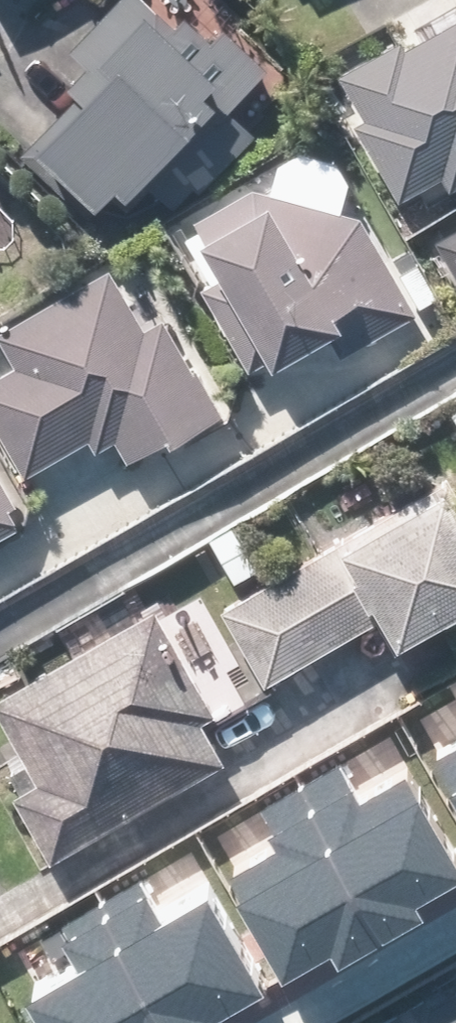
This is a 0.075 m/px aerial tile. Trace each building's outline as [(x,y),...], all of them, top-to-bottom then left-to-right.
[(216,36),(198,54),(170,25),(161,35),(126,0),(118,0),(65,52),(86,73),(62,97),(73,108),(20,160),(80,221),(100,201),(117,218),(258,79),(216,36)] [(326,84),(352,129),(342,134),(386,212),(435,184),(446,203),(455,197),(455,31),(452,24),(396,55),(391,47),(326,84)] [(173,234),(203,287),(192,293),(242,381),(253,374),(257,381),(318,346),(329,366),(407,321),(396,301),(352,223),(241,195),(173,234)] [(422,250),(455,309),(455,231),(422,250)] [(133,335),(100,275),(0,329),(0,450),(18,483),(84,447),(89,456),(105,448),(121,477),(190,440),(212,428),(155,324),(133,335)] [(257,695),(362,635),(380,666),(455,622),(455,512),(441,486),(213,618),(257,695)] [(15,531),(0,504),(0,540),(15,531)] [(209,727),(240,710),(186,616),(156,634),(147,618),(0,702),(0,742),(26,787),(0,802),(0,803),(39,870),(65,855),(216,768),(197,734),(209,727)] [(455,810),(455,745),(428,760),(455,810)] [(455,884),(455,878),(405,786),(352,816),(327,771),(293,788),(380,944),(422,920),(415,906),(455,884)] [(229,884),(283,980),(327,956),(334,969),(380,944),(293,788),(256,809),(281,855),(229,884)] [(261,1004),(207,908),(154,937),(129,892),(96,910),(159,1022),(226,1022),(261,1004)] [(41,1022),(159,1022),(96,910),(58,931),(84,976),(31,1005),(41,1022)] [(388,1022),(455,1022),(455,984),(388,1022)]
